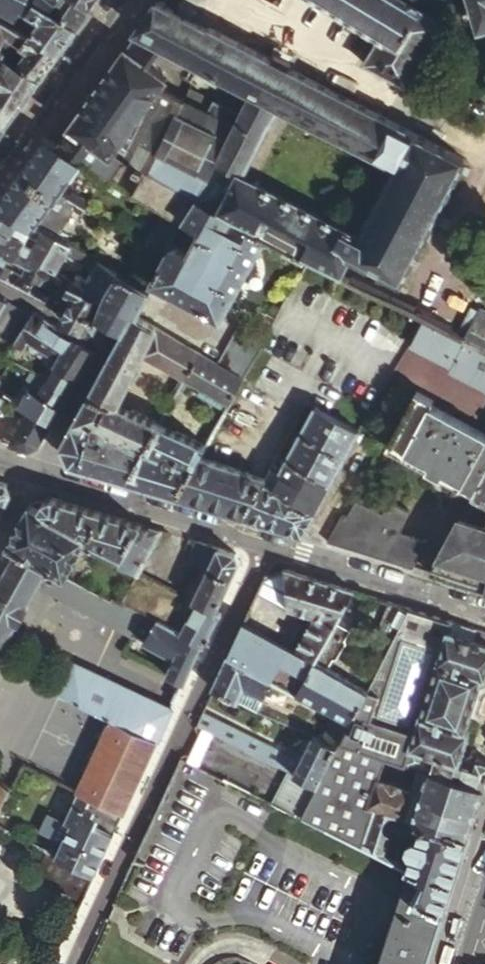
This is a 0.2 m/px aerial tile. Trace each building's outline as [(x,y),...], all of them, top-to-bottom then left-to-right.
[(76,28),(28,0),(0,0),(0,5),(15,14),(20,7),(39,19),(30,35),(59,52),(71,35),(76,28)] [(76,0),(28,0),(76,28),(84,17),(90,8),(86,6),(76,0)] [(449,0),(314,0),(377,39),(362,63),(405,86),(443,25),(438,21),(449,0)] [(449,0),(459,35),(477,30),(484,28),(484,0),(449,0)] [(69,127),(56,145),(81,161),(183,220),(196,195),(198,197),(269,55),(208,24),(207,27),(193,20),(197,11),(179,1),(174,10),(157,1),(136,30),(136,31),(125,47),(124,46),(103,76),(67,126),(69,127)] [(59,52),(30,35),(0,18),(0,35),(0,34),(25,49),(21,56),(11,50),(5,59),(39,79),(51,63),(59,52)] [(309,253),(347,272),(355,255),(404,280),(467,152),(269,55),(198,197),(265,230),(309,253)] [(39,79),(5,59),(0,56),(0,100),(15,108),(30,89),(39,79)] [(15,108),(0,100),(0,130),(12,115),(16,109),(15,108)] [(35,147),(16,173),(53,198),(56,195),(59,190),(81,161),(56,145),(42,136),(35,147)] [(0,195),(0,209),(31,229),(34,225),(51,201),(53,198),(16,173),(8,184),(0,195)] [(59,190),(56,195),(81,210),(85,205),(59,190)] [(56,195),(53,198),(51,201),(78,215),(81,210),(56,195)] [(265,230),(198,197),(196,195),(183,220),(187,222),(189,218),(202,224),(202,231),(197,233),(191,245),(192,250),(187,253),(186,249),(183,245),(171,240),(165,251),(151,276),(155,278),(223,311),(265,230)] [(97,300),(120,267),(34,225),(31,229),(0,209),(0,238),(46,269),(51,272),(62,256),(89,272),(84,281),(76,275),(73,279),(71,284),(82,290),(97,300)] [(4,264),(9,254),(26,264),(21,273),(38,282),(46,269),(0,238),(0,262),(4,264)] [(155,278),(151,276),(148,281),(120,267),(97,300),(78,326),(99,339),(109,322),(123,330),(135,311),(138,306),(143,298),(155,278)] [(69,283),(71,284),(73,279),(61,272),(58,277),(60,278),(69,283)] [(63,317),(78,326),(97,300),(82,290),(71,284),(69,283),(65,289),(75,296),(63,317)] [(414,334),(426,312),(378,287),(367,310),(414,334)] [(0,312),(9,317),(15,307),(0,297),(0,312)] [(138,306),(135,311),(149,319),(152,314),(138,306)] [(224,346),(216,360),(242,375),(243,372),(276,312),(265,306),(254,326),(240,319),(224,346)] [(483,311),(472,306),(459,329),(468,334),(484,344),(484,308),(483,311)] [(15,341),(30,316),(15,307),(9,317),(0,312),(0,333),(15,341)] [(152,314),(149,319),(167,330),(172,321),(155,310),(152,314)] [(30,316),(15,341),(24,347),(30,338),(59,357),(55,363),(54,364),(78,377),(94,349),(32,311),(30,316)] [(123,330),(113,348),(61,443),(69,462),(131,481),(161,424),(149,418),(120,405),(142,354),(184,378),(199,349),(167,330),(149,319),(135,311),(123,330)] [(468,334),(459,329),(427,312),(412,340),(453,361),(468,334)] [(6,356),(15,341),(0,333),(0,352),(6,356)] [(468,334),(453,361),(451,365),(484,382),(484,344),(468,334)] [(242,375),(216,360),(199,349),(184,378),(227,402),(241,376),(242,375)] [(6,356),(0,352),(0,376),(2,377),(6,369),(7,367),(9,364),(12,360),(6,356)] [(7,367),(6,369),(12,373),(13,371),(15,367),(9,364),(7,367)] [(54,364),(46,379),(66,391),(68,393),(78,377),(54,364)] [(2,377),(8,380),(12,373),(6,369),(2,377)] [(66,391),(46,379),(32,371),(30,370),(26,378),(13,371),(12,373),(8,380),(24,389),(56,406),(57,407),(66,391)] [(3,390),(19,398),(24,389),(8,380),(2,377),(0,376),(0,388),(3,390)] [(476,486),(484,470),(484,426),(435,399),(437,395),(420,386),(391,440),(476,486)] [(48,422),(56,406),(24,389),(19,398),(16,404),(27,410),(48,422)] [(159,406),(168,411),(176,394),(173,392),(165,393),(159,406)] [(315,407),(319,400),(310,395),(306,402),(315,407)] [(334,476),(363,425),(319,400),(315,407),(303,428),(296,440),(290,451),(334,476)] [(38,445),(48,422),(27,410),(12,444),(25,448),(38,445)] [(149,418),(161,424),(166,414),(160,411),(158,414),(153,412),(149,418)] [(287,435),(296,440),(303,428),(294,423),(287,435)] [(131,481),(180,496),(201,453),(206,443),(161,424),(131,481)] [(285,460),(290,451),(281,446),(276,455),(285,460)] [(274,480),(318,505),(334,476),(290,451),(285,460),(279,471),(274,480)] [(180,496),(243,515),(265,475),(267,472),(201,453),(180,496)] [(267,472),(265,475),(274,480),(279,471),(270,466),(267,472)] [(476,486),(474,489),(484,495),(484,470),(476,486)] [(243,515),(303,533),(318,505),(274,480),(265,475),(243,515)] [(118,556),(139,524),(51,497),(43,501),(39,509),(86,533),(84,537),(97,545),(118,556)] [(346,516),(377,525),(384,513),(356,500),(346,516)] [(377,525),(400,532),(411,511),(391,500),(384,513),(377,525)] [(7,544),(16,548),(46,564),(63,573),(76,551),(84,537),(86,533),(39,509),(30,504),(7,544)] [(429,571),(484,588),(484,521),(461,513),(429,571)] [(342,514),(327,540),(386,558),(400,532),(377,525),(346,516),(342,514)] [(135,569),(158,529),(139,524),(118,556),(113,563),(133,572),(135,569)] [(386,558),(412,566),(426,539),(400,532),(386,558)] [(97,545),(84,537),(76,551),(89,557),(97,545)] [(231,551),(194,540),(184,565),(204,571),(227,578),(233,560),(231,551)] [(0,576),(0,646),(16,618),(17,619),(26,604),(24,602),(35,583),(36,582),(46,564),(16,548),(0,576)] [(142,610),(118,598),(109,592),(107,595),(63,573),(46,564),(36,582),(35,583),(130,634),(132,629),(142,610)] [(264,575),(242,621),(295,649),(315,613),(289,605),(282,568),(264,575)] [(336,614),(351,588),(282,568),(289,605),(315,613),(334,619),(336,614)] [(177,594),(135,569),(133,572),(118,598),(142,610),(162,621),(177,594)] [(215,608),(227,578),(204,571),(189,600),(191,602),(178,629),(201,642),(203,643),(220,611),(215,608)] [(395,635),(407,605),(387,599),(378,627),(381,631),(395,635)] [(484,781),(484,758),(476,755),(473,762),(459,757),(470,727),(466,726),(483,674),(484,675),(484,628),(478,626),(474,636),(446,627),(450,618),(407,605),(395,635),(375,685),(362,718),(352,741),(395,755),(428,766),(484,784),(484,781)] [(182,681),(201,642),(178,629),(162,621),(142,610),(132,629),(175,651),(166,672),(182,681)] [(270,675),(296,687),(334,619),(315,613),(295,649),(242,621),(225,654),(270,675)] [(336,614),(334,619),(353,629),(357,622),(336,614)] [(478,626),(450,618),(446,627),(474,636),(478,626)] [(334,619),(296,687),(335,705),(362,718),(375,685),(336,665),(339,658),(342,658),(353,641),(350,638),(355,630),(353,629),(334,619)] [(270,675),(225,654),(209,685),(212,686),(255,705),(270,675)] [(126,803),(170,708),(73,664),(59,693),(110,717),(78,788),(105,801),(108,803),(123,810),(126,803)] [(352,741),(362,718),(335,705),(321,733),(349,746),(352,741)] [(244,730),(200,711),(193,725),(194,726),(229,741),(236,734),(241,736),(244,730)] [(349,746),(321,733),(311,729),(293,768),(327,783),(329,779),(349,746)] [(238,744),(260,754),(266,740),(244,730),(241,736),(238,744)] [(352,741),(349,746),(329,779),(365,796),(368,788),(379,792),(384,779),(385,779),(395,755),(352,741)] [(308,813),(327,783),(293,768),(289,766),(272,802),(306,817),(308,813)] [(482,791),(484,784),(428,766),(420,791),(385,779),(384,779),(379,792),(368,788),(365,796),(364,798),(375,802),(423,819),(468,834),(482,791)] [(329,779),(327,783),(308,813),(362,839),(375,802),(364,798),(365,796),(329,779)] [(10,786),(0,780),(0,803),(9,788),(10,786)] [(105,801),(78,788),(48,849),(93,874),(94,871),(111,836),(93,828),(105,801)] [(375,802),(362,839),(409,861),(413,848),(411,847),(391,838),(398,818),(420,826),(423,819),(375,802)] [(409,861),(413,863),(423,868),(416,891),(444,907),(468,834),(423,819),(420,826),(418,834),(415,833),(411,835),(408,842),(411,847),(413,848),(409,861)] [(93,874),(48,849),(46,848),(32,873),(81,900),(89,884),(93,874)] [(413,863),(381,963),(426,963),(442,912),(444,907),(416,891),(423,868),(413,863)]
